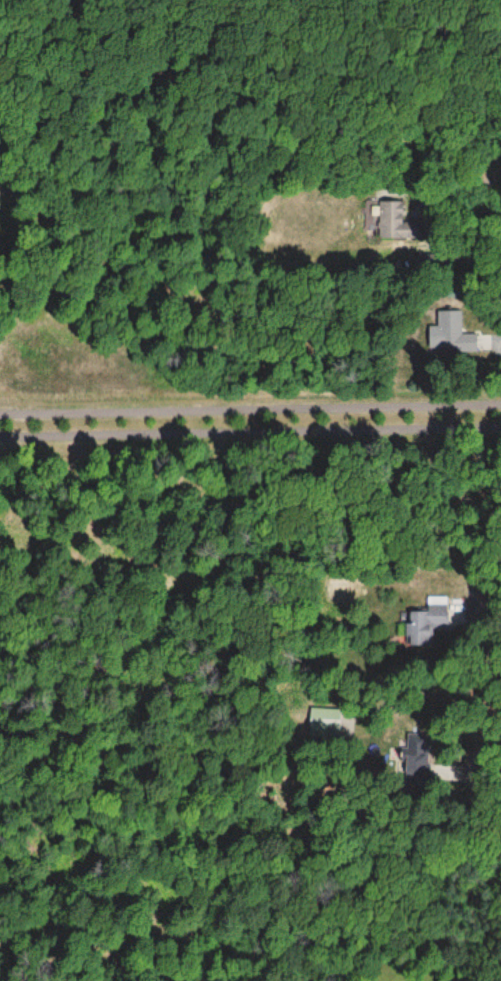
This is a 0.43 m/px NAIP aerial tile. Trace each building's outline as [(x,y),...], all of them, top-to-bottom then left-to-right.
[(420,239),(420,221),(405,221),(405,202),(377,202),(378,239),(420,239)] [(436,312),(436,351),(474,351),(474,334),(461,334),(460,312),(436,312)] [(432,630),(445,631),(445,598),(427,598),(427,606),(407,606),(407,645),(432,645),(432,630)] [(348,711),(315,710),(314,736),(347,737),(348,711)]
